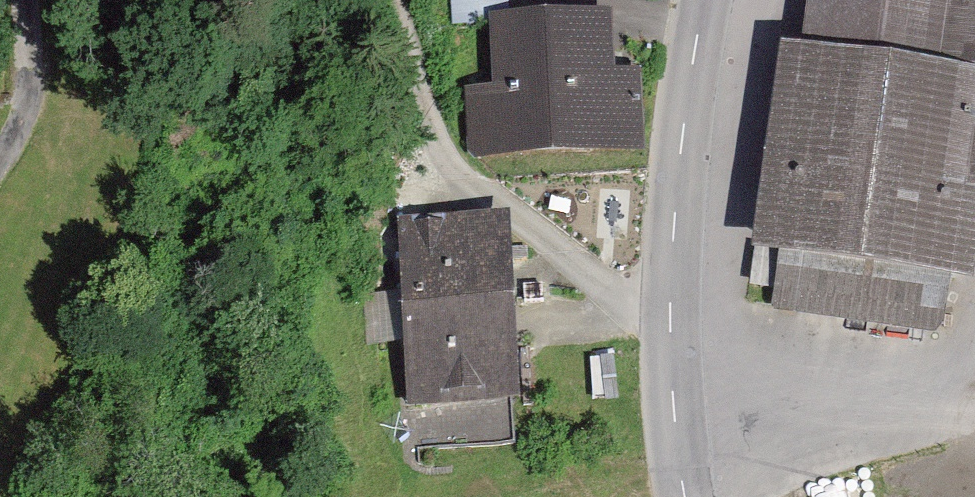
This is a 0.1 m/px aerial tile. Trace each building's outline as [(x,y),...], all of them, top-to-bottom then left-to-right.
[(828,66),(923,79),(915,137),(942,141),(945,117),(974,121),(974,0),(838,0),(828,66)] [(502,98),(471,99),(473,151),(640,144),(637,72),(597,73),(595,21),(499,25),(502,98)] [(810,63),(783,250),(943,273),(948,233),(962,235),(971,177),(974,147),(974,121),(945,117),(942,141),(915,137),(923,79),(828,66),(810,63)] [(492,218),(400,224),(415,448),(512,442),(500,247),(494,247),(492,218)]
